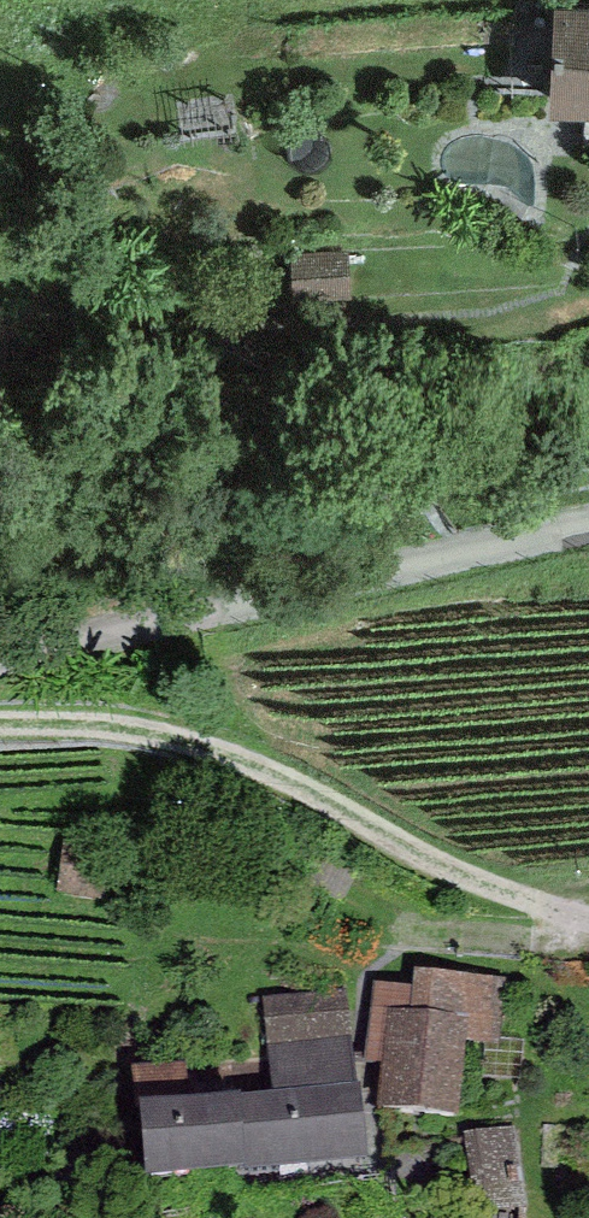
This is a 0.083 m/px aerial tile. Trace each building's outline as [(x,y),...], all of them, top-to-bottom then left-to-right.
[(556,4),(551,101),(588,103),(588,5),(556,4)] [(348,250),(290,252),(292,297),(349,295),(348,250)] [(412,987),(373,983),(365,1064),(384,1066),(380,1111),(459,1119),(466,1043),(499,1046),(505,980),(413,971),(412,987)] [(274,1097),(139,1111),(146,1181),(301,1165),(363,1158),(346,991),(264,999),(274,1097)] [(514,1127),(466,1134),(478,1209),(526,1201),(514,1127)]
